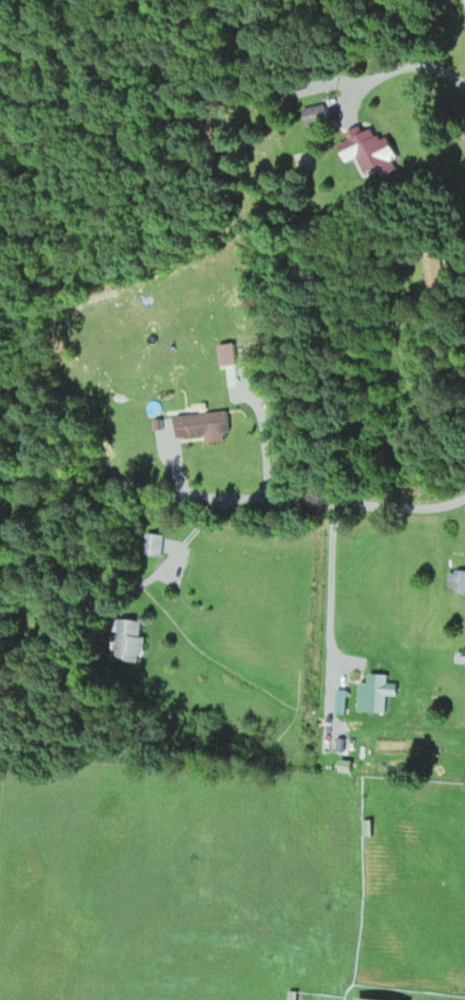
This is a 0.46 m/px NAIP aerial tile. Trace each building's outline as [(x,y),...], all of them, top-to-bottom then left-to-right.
[(303,107),(306,127),(328,124),(326,104),(303,107)] [(390,135),(381,139),(374,122),(347,133),(363,172),(399,157),(390,135)] [(447,286),(444,249),(426,250),(429,287),(447,286)] [(218,345),(221,365),(237,363),(234,342),(218,345)] [(229,431),(227,410),(175,416),(178,437),(229,431)] [(162,555),(164,533),(146,532),(145,554),(162,555)] [(449,569),(449,592),(464,592),(464,569),(449,569)] [(117,618),(116,660),(142,661),(143,619),(117,618)] [(398,683),(388,683),(388,673),(368,673),(367,712),(386,712),(387,695),(397,695),(398,683)] [(297,992),(290,991),(289,999),(296,999),(297,992)]
